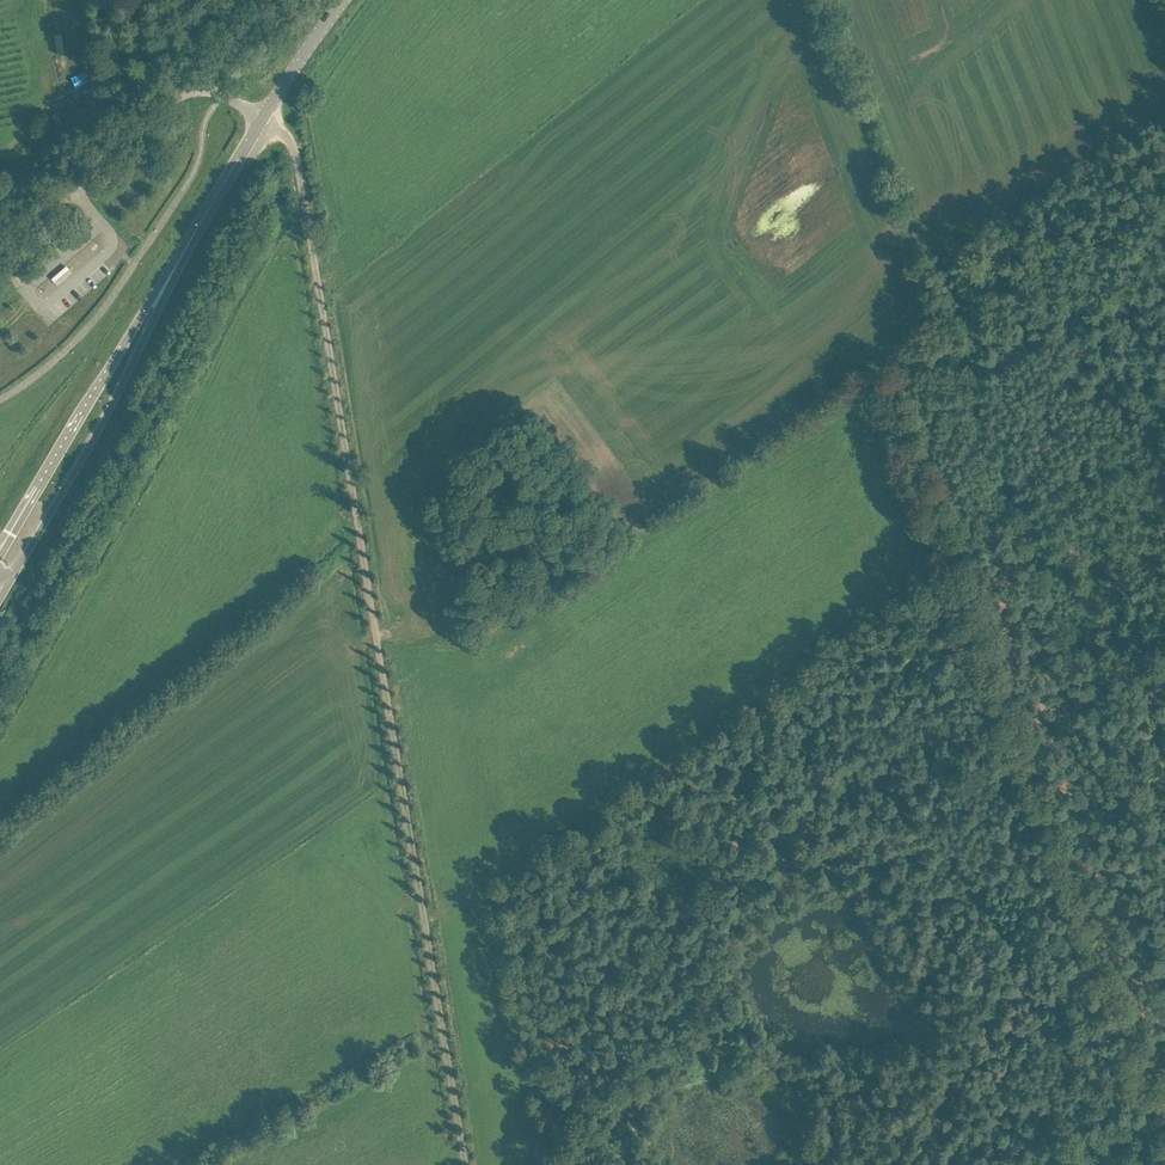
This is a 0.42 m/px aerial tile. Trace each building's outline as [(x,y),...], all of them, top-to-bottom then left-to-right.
[(8,17),(8,8),(0,9),(0,18),(8,17)]
